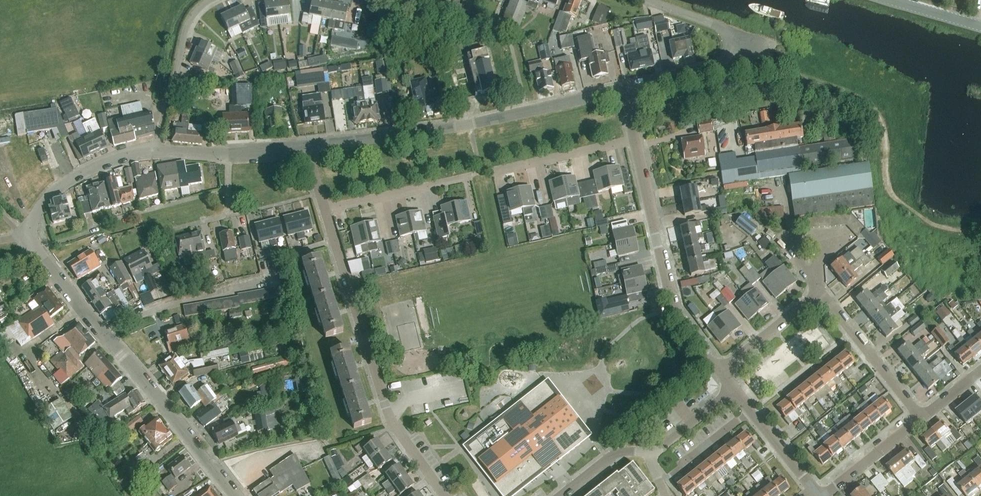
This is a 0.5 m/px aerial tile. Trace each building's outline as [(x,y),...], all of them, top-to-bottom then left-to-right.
[(278,18),(287,17),(288,25),(292,24),(288,0),(284,0),(276,1),(278,18)] [(323,2),(313,0),(312,0),(308,25),(311,25),(313,17),(320,19),(323,2)] [(559,0),(526,0),(526,1),(528,2),(527,5),(516,0),(510,0),(500,25),(517,32),(527,8),(535,12),(538,6),(540,7),(542,2),(548,5),(547,7),(554,10),(555,8),(556,8),(559,0)] [(579,11),(578,10),(581,0),(569,0),(568,2),(567,2),(562,13),(559,12),(552,31),(558,33),(559,30),(565,33),(571,17),(576,18),(579,11)] [(278,18),(276,1),(264,3),(265,10),(267,25),(267,28),(271,27),(270,19),(278,18)] [(337,5),(323,2),(320,19),(327,20),(327,21),(329,22),(328,28),(332,29),(337,5)] [(348,7),(337,5),(332,29),(343,32),(348,7)] [(604,25),(610,9),(599,5),(592,22),(596,23),(595,26),(604,25)] [(246,13),(243,6),(232,12),(239,27),(242,34),(260,26),(253,10),(246,13)] [(239,27),(232,12),(221,17),(231,39),(235,38),(232,31),(239,27)] [(663,16),(662,16),(652,18),(656,33),(669,30),(667,20),(664,20),(663,16)] [(653,28),(650,18),(635,21),(637,31),(653,28)] [(626,46),(623,34),(623,31),(613,33),(616,48),(626,46)] [(559,37),(561,50),(574,48),(572,35),(559,37)] [(588,57),(593,78),(594,78),(596,79),(598,79),(600,77),(607,75),(605,64),(609,63),(607,53),(595,55),(591,37),(575,41),(579,63),(580,63),(579,59),(588,57)] [(356,51),(358,43),(332,38),(331,46),(356,51)] [(669,43),(670,48),(673,60),(683,58),(684,60),(692,58),(688,39),(669,43)] [(195,52),(213,60),(216,52),(222,55),(223,52),(200,41),(195,52)] [(636,45),(641,69),(654,67),(650,51),(649,50),(645,50),(644,43),(636,45)] [(641,69),(636,45),(623,48),(624,55),(627,54),(630,72),(641,69)] [(538,48),(540,54),(541,62),(545,61),(551,60),(548,46),(538,48)] [(237,53),(240,59),(247,55),(244,50),(237,53)] [(486,51),(467,55),(462,56),(465,68),(436,75),(443,104),(477,96),(476,94),(480,93),(481,95),(496,91),(486,51)] [(209,68),(213,60),(195,52),(190,64),(214,74),(215,70),(209,68)] [(326,56),(308,60),(309,67),(327,64),(326,56)] [(573,85),(571,74),(573,74),(570,59),(554,63),(556,75),(558,74),(561,87),(573,85)] [(238,61),(230,64),(236,79),(244,76),(238,61)] [(285,61),(274,62),(274,66),(275,71),(286,69),(285,61)] [(385,74),(383,62),(376,63),(378,75),(385,74)] [(530,73),(535,72),(539,93),(553,90),(550,73),(544,75),(541,62),(528,65),(530,73)] [(327,68),(301,72),(301,75),(318,73),(324,72),(325,83),(329,82),(327,68)] [(297,89),(326,85),(325,83),(324,72),(318,73),(301,75),(296,76),(297,89)] [(377,95),(379,95),(389,94),(387,79),(375,81),(377,95)] [(411,83),(415,100),(411,101),(412,107),(415,106),(418,119),(441,114),(438,101),(431,103),(425,79),(411,83)] [(364,89),(368,123),(380,122),(379,111),(380,111),(379,106),(378,106),(378,105),(376,105),(374,88),(364,89)] [(368,123),(364,89),(357,90),(358,104),(354,105),(355,107),(353,108),(355,125),(368,123)] [(267,101),(266,90),(259,91),(260,102),(267,101)] [(230,107),(230,115),(222,115),(223,134),(249,132),(248,114),(242,114),(241,98),(241,94),(232,94),(232,107),(230,107)] [(60,103),(69,121),(79,116),(71,98),(60,103)] [(322,107),(322,103),(313,104),(312,101),(310,102),(302,103),(305,125),(325,122),(323,107),(322,107)] [(116,119),(108,121),(114,147),(154,137),(155,127),(152,115),(143,117),(141,108),(121,112),(123,119),(116,121),(116,119)] [(271,129),(273,129),(275,131),(277,131),(279,129),(280,128),(279,118),(282,118),(281,109),(265,111),(265,120),(270,119),(271,129)] [(57,110),(15,116),(18,135),(58,129),(62,140),(69,137),(65,128),(57,110)] [(762,111),(762,123),(771,122),(770,110),(762,111)] [(98,116),(101,130),(109,128),(105,114),(98,116)] [(187,143),(188,125),(189,116),(182,115),(181,124),(173,123),(171,142),(187,143)] [(712,120),(697,122),(699,134),(713,132),(712,120)] [(89,140),(95,154),(108,148),(97,124),(91,127),(94,134),(88,137),(89,140)] [(202,126),(188,125),(187,143),(202,145),(203,133),(201,133),(202,126)] [(779,128),(772,129),(776,150),(797,147),(803,146),(802,139),(800,125),(786,127),(780,128),(779,128)] [(762,131),(745,134),(747,148),(754,147),(755,153),(776,150),(772,129),(766,130),(766,131),(762,131)] [(84,130),(78,133),(72,135),(83,159),(95,154),(89,140),(88,137),(84,130)] [(755,153),(755,154),(758,175),(759,175),(767,173),(791,170),(800,168),(857,159),(854,140),(836,143),(834,132),(823,134),(824,145),(804,148),(798,149),(797,147),(776,150),(755,153)] [(684,159),(705,156),(702,136),(681,139),(684,159)] [(48,161),(44,149),(38,151),(42,163),(48,161)] [(721,178),(734,176),(730,154),(718,156),(721,178)] [(175,164),(179,189),(189,187),(189,186),(202,184),(199,166),(185,169),(184,162),(175,164)] [(141,177),(138,163),(131,165),(134,179),(135,179),(140,200),(159,196),(154,174),(141,177)] [(871,190),(872,190),(868,163),(788,175),(794,218),(874,206),(871,190)] [(179,189),(175,164),(156,167),(161,192),(179,189)] [(628,173),(620,174),(619,167),(606,170),(610,189),(623,187),(625,194),(633,192),(628,173)] [(131,168),(125,169),(128,184),(134,183),(131,168)] [(610,189),(606,170),(593,173),(598,192),(610,189)] [(567,199),(579,196),(575,177),(562,180),(567,199)] [(117,190),(119,190),(116,179),(105,182),(111,208),(121,206),(117,190)] [(720,186),(719,179),(710,180),(712,188),(720,186)] [(567,199),(562,180),(549,183),(554,202),(567,199)] [(98,198),(106,195),(103,184),(86,189),(89,201),(98,199),(98,198)] [(709,199),(707,192),(705,193),(704,186),(680,190),(682,203),(698,201),(709,199)] [(531,187),(517,190),(522,209),(524,217),(525,217),(524,216),(532,214),(530,208),(535,207),(531,187)] [(119,191),(119,190),(117,190),(121,206),(134,202),(131,188),(119,191)] [(510,212),(522,209),(517,190),(505,193),(508,204),(499,206),(504,225),(512,223),(510,212)] [(98,199),(89,201),(79,204),(82,216),(110,208),(106,195),(98,198),(98,199)] [(592,209),(598,207),(595,195),(589,197),(592,209)] [(71,219),(65,196),(52,199),(50,202),(51,207),(49,208),(53,224),(71,219)] [(583,198),(586,210),(592,209),(589,197),(583,198)] [(700,208),(699,203),(698,201),(682,203),(684,217),(701,214),(701,213),(709,212),(708,206),(700,208)] [(466,202),(454,204),(458,224),(471,221),(466,202)] [(458,224),(454,204),(441,207),(444,218),(434,220),(439,240),(449,237),(446,227),(458,224)] [(551,205),(545,207),(548,219),(554,218),(551,205)] [(545,207),(539,208),(542,220),(548,219),(545,207)] [(783,207),(755,209),(756,221),(784,219),(783,207)] [(601,211),(594,212),(596,221),(603,219),(601,211)] [(295,215),(302,240),(305,239),(303,233),(312,230),(307,212),(295,215)] [(421,212),(409,215),(413,234),(426,231),(421,212)] [(302,240),(295,215),(283,218),(288,237),(297,234),(298,241),(302,240)] [(413,234),(409,215),(396,218),(401,237),(413,234)] [(758,228),(742,215),(735,224),(751,236),(758,228)] [(846,225),(846,226),(854,218),(850,215),(840,215),(840,226),(846,225)] [(586,220),(588,228),(595,227),(593,218),(586,220)] [(858,222),(854,218),(846,226),(850,230),(858,222)] [(279,219),(266,222),(273,247),(276,246),(275,240),(284,238),(279,219)] [(607,219),(595,222),(596,228),(609,225),(607,219)] [(616,244),(635,240),(632,227),(628,228),(626,221),(611,224),(616,244)] [(259,244),(266,242),(268,242),(270,248),(273,247),(266,222),(254,225),(259,244)] [(370,252),(378,251),(376,243),(381,242),(376,222),(363,225),(368,245),(370,252)] [(477,236),(483,234),(480,222),(474,223),(477,236)] [(695,235),(700,234),(698,227),(703,226),(702,222),(699,223),(699,222),(692,224),(692,225),(680,228),(682,240),(695,237),(695,235)] [(861,226),(858,222),(850,230),(854,234),(861,226)] [(368,245),(363,225),(351,228),(356,247),(361,246),(363,254),(370,252),(368,245)] [(543,239),(551,237),(548,226),(540,228),(543,239)] [(861,235),(865,231),(861,226),(854,234),(858,238),(861,235)] [(865,231),(861,235),(873,249),(881,242),(877,238),(876,226),(865,231)] [(225,234),(219,235),(224,259),(232,258),(230,250),(235,249),(235,247),(236,245),(235,243),(234,242),(232,232),(230,233),(229,232),(226,232),(225,234)] [(201,233),(191,235),(193,247),(197,264),(202,263),(216,260),(214,252),(205,253),(201,233)] [(695,237),(682,240),(685,252),(698,249),(698,247),(696,240),(702,239),(701,234),(700,234),(695,235),(695,237)] [(193,247),(191,235),(175,239),(179,260),(183,259),(185,266),(197,264),(193,247)] [(97,240),(101,245),(107,241),(103,236),(97,240)] [(249,236),(242,237),(239,238),(241,250),(251,248),(249,236)] [(769,243),(764,238),(758,243),(762,248),(769,243)] [(397,240),(391,242),(394,254),(400,253),(397,240)] [(638,253),(635,240),(616,244),(618,257),(638,253)] [(391,242),(385,243),(388,255),(394,254),(391,242)] [(698,249),(685,252),(688,264),(701,261),(701,259),(699,252),(705,251),(704,246),(698,247),(698,249)] [(436,247),(424,250),(427,262),(439,259),(436,247)] [(865,256),(858,248),(849,255),(848,253),(842,258),(842,259),(830,268),(838,278),(849,269),(849,268),(863,257),(865,256)] [(79,280),(101,266),(91,250),(68,265),(77,279),(79,280)] [(882,266),(894,256),(888,250),(877,259),(882,266)] [(150,294),(158,290),(151,276),(148,277),(145,271),(152,268),(143,251),(124,261),(133,278),(134,278),(137,285),(144,281),(150,294)] [(849,269),(838,278),(846,288),(857,279),(852,273),(863,265),(865,267),(871,262),(865,255),(865,256),(863,257),(849,268),(849,269)] [(313,301),(319,299),(325,297),(331,295),(319,257),(302,263),(313,301)] [(764,264),(773,275),(786,291),(796,283),(783,267),(774,257),(764,264)] [(398,264),(402,268),(408,263),(403,258),(398,264)] [(707,261),(707,258),(701,259),(701,261),(688,264),(691,276),(704,273),(704,272),(716,269),(714,260),(707,261)] [(606,261),(594,263),(595,269),(607,267),(606,261)] [(881,270),(887,278),(899,269),(893,261),(881,270)] [(110,268),(120,287),(131,281),(121,262),(110,268)] [(607,267),(609,273),(619,270),(617,265),(607,267)] [(624,283),(644,279),(641,266),(622,271),(624,283)] [(208,267),(198,269),(201,283),(212,281),(208,267)] [(595,270),(596,276),(609,273),(607,267),(595,270)] [(184,268),(177,269),(179,280),(186,279),(184,268)] [(753,268),(748,272),(756,282),(761,278),(753,268)] [(374,270),(362,272),(363,278),(375,276),(374,270)] [(751,286),(756,282),(748,272),(744,276),(751,286)] [(81,288),(100,316),(103,314),(108,322),(122,313),(119,308),(122,306),(113,293),(114,292),(102,274),(81,288)] [(786,291),(773,275),(763,283),(776,299),(786,291)] [(697,279),(698,285),(711,282),(709,276),(697,279)] [(647,292),(644,279),(624,283),(627,296),(629,303),(645,299),(644,292),(647,292)] [(127,286),(134,301),(140,298),(133,283),(127,286)] [(885,293),(888,291),(884,286),(870,296),(866,291),(855,300),(864,310),(885,293)] [(735,298),(727,288),(720,293),(729,304),(735,298)] [(8,329),(0,334),(0,354),(17,342),(20,347),(30,340),(31,341),(53,325),(49,319),(54,316),(63,308),(54,296),(49,289),(38,296),(39,296),(34,300),(34,301),(28,305),(33,312),(8,329)] [(756,289),(745,297),(758,313),(768,305),(756,289)] [(871,319),(886,307),(882,303),(892,294),(888,290),(888,291),(885,293),(864,310),(871,319)] [(728,304),(720,294),(716,298),(724,308),(728,304)] [(931,294),(927,297),(926,300),(928,303),(932,302),(935,299),(931,294)] [(325,297),(319,299),(313,301),(325,338),(343,333),(331,295),(325,297)] [(758,313),(745,297),(735,306),(748,321),(758,313)] [(607,301),(597,303),(600,319),(629,312),(627,302),(608,307),(607,301)] [(886,307),(871,319),(878,329),(902,309),(904,308),(902,305),(898,307),(893,301),(886,307)] [(949,304),(953,310),(957,306),(953,301),(949,304)] [(688,307),(695,316),(700,313),(692,304),(688,307)] [(950,314),(946,308),(944,306),(937,311),(944,319),(950,314)] [(902,309),(878,329),(886,338),(897,330),(893,325),(904,315),(906,314),(902,309)] [(230,319),(242,317),(241,310),(228,313),(230,319)] [(718,320),(730,335),(741,327),(728,312),(718,320)] [(907,320),(912,326),(919,321),(915,315),(907,320)] [(720,343),(730,335),(718,320),(708,328),(720,343)] [(910,330),(915,336),(926,328),(921,322),(910,330)] [(57,339),(53,342),(61,352),(50,361),(59,372),(53,377),(61,386),(84,368),(80,363),(79,357),(95,343),(79,324),(63,338),(57,339)] [(174,335),(179,351),(191,347),(184,326),(176,328),(177,334),(174,335)] [(931,333),(942,348),(950,342),(939,327),(931,333)] [(170,354),(179,351),(174,335),(177,334),(176,328),(165,332),(168,342),(166,343),(170,354)] [(980,348),(980,334),(977,337),(971,330),(966,333),(969,337),(973,341),(974,339),(980,348)] [(139,337),(142,346),(149,344),(146,335),(139,337)] [(969,337),(964,341),(961,337),(957,341),(963,348),(964,347),(973,358),(980,351),(980,348),(974,339),(973,341),(969,337)] [(329,352),(348,346),(347,341),(328,347),(329,352)] [(905,362),(925,345),(922,341),(912,349),(908,343),(897,352),(905,362)] [(925,345),(905,362),(912,371),(923,362),(920,358),(929,350),(925,345)] [(964,347),(963,348),(958,353),(951,345),(948,348),(962,366),(973,358),(964,347)] [(199,353),(201,361),(211,359),(229,355),(227,346),(199,353)] [(330,354),(342,391),(348,389),(360,386),(348,348),(330,354)] [(250,362),(247,351),(239,353),(242,364),(250,362)] [(119,381),(122,379),(99,352),(85,364),(108,391),(111,388),(119,381)] [(833,362),(842,373),(847,380),(851,377),(846,371),(854,364),(845,353),(833,362)] [(166,377),(182,365),(186,362),(183,357),(178,361),(175,356),(159,368),(166,377)] [(923,362),(912,371),(920,381),(943,362),(939,358),(927,367),(923,362)] [(253,375),(284,367),(285,370),(292,368),(290,359),(283,360),(251,369),(253,375)] [(943,362),(920,381),(928,390),(939,382),(934,376),(942,370),(946,375),(952,371),(948,366),(951,364),(947,359),(943,362)] [(823,370),(832,381),(837,387),(841,385),(836,378),(842,373),(833,362),(823,370)] [(182,365),(166,377),(172,386),(188,374),(182,365)] [(192,371),(194,377),(218,371),(217,365),(192,371)] [(823,370),(814,377),(828,395),(831,392),(826,386),(832,381),(823,370)] [(818,403),(821,400),(828,395),(814,377),(804,385),(813,396),(818,403)] [(119,381),(111,388),(117,397),(126,389),(119,381)] [(479,462),(496,484),(493,486),(501,495),(510,495),(547,467),(546,465),(556,458),(559,462),(589,438),(579,425),(582,422),(559,393),(556,395),(545,382),(519,402),(521,405),(467,447),(471,452),(468,454),(476,464),(479,462)] [(813,396),(804,385),(794,393),(807,409),(808,410),(812,408),(807,401),(813,396)] [(206,409),(212,403),(214,403),(213,402),(217,400),(214,396),(206,386),(196,394),(190,386),(179,394),(191,410),(201,402),(206,409)] [(360,386),(348,389),(342,391),(353,429),(371,423),(360,386)] [(214,396),(217,400),(227,392),(224,388),(214,396)] [(114,417),(125,410),(128,416),(145,405),(137,392),(127,398),(125,395),(102,409),(91,416),(90,417),(100,432),(117,421),(114,417)] [(807,409),(794,393),(785,400),(794,412),(798,417),(799,418),(802,416),(801,414),(807,409)] [(872,408),(881,419),(890,411),(882,400),(874,406),(869,400),(866,396),(863,399),(866,402),(865,403),(870,409),(872,408)] [(967,403),(980,421),(980,417),(979,415),(980,414),(980,404),(975,397),(967,403)] [(53,431),(54,431),(73,419),(61,400),(54,404),(41,413),(53,431)] [(798,417),(794,412),(785,400),(776,407),(785,418),(784,419),(789,426),(792,423),(791,422),(798,417)] [(91,416),(102,409),(97,403),(88,411),(91,416)] [(212,403),(206,409),(206,410),(196,418),(204,428),(221,415),(212,403)] [(979,426),(980,425),(980,421),(967,403),(956,412),(967,425),(974,420),(979,426)] [(861,417),(862,415),(871,426),(881,419),(872,408),(870,409),(864,414),(859,407),(856,410),(861,417)] [(274,412),(254,415),(257,432),(268,430),(268,428),(276,427),(274,412)] [(861,434),(871,426),(862,415),(861,417),(854,421),(849,415),(846,418),(851,424),(852,423),(861,434)] [(139,416),(123,429),(128,434),(144,422),(139,416)] [(149,444),(165,432),(156,421),(141,433),(149,444)] [(214,439),(215,439),(218,446),(237,437),(238,437),(234,429),(230,421),(223,424),(224,426),(212,432),(212,433),(211,434),(214,439)] [(105,431),(107,434),(122,424),(121,422),(105,431)] [(841,432),(843,431),(851,442),(861,434),(852,423),(851,424),(845,429),(840,423),(837,425),(836,425),(836,426),(841,432)] [(943,423),(932,431),(947,450),(951,446),(945,438),(950,434),(951,433),(950,431),(943,423)] [(951,433),(950,434),(957,442),(962,438),(954,428),(950,431),(951,433)] [(842,450),(851,442),(843,431),(841,432),(835,437),(830,431),(827,434),(828,435),(832,440),(833,439),(842,450)] [(922,440),(928,448),(930,450),(931,449),(936,445),(943,453),(947,450),(932,431),(922,440)] [(161,450),(160,447),(170,439),(165,432),(149,444),(155,451),(158,452),(161,450)] [(737,438),(746,450),(752,445),(757,451),(760,448),(755,442),(754,443),(745,432),(737,438)] [(822,448),(823,447),(832,458),(842,450),(833,439),(832,440),(828,435),(821,440),(820,439),(817,441),(822,448)] [(737,438),(727,446),(736,458),(742,453),(747,459),(751,456),(746,450),(737,438)] [(362,459),(365,464),(384,451),(376,440),(368,446),(364,441),(355,448),(358,454),(363,450),(367,456),(362,459)] [(974,446),(969,441),(964,445),(969,450),(974,446)] [(736,458),(727,446),(717,454),(726,465),(733,460),(739,469),(743,466),(741,464),(736,458)] [(822,465),(832,458),(823,447),(822,448),(815,453),(810,446),(807,449),(812,456),(814,455),(822,465)] [(931,449),(930,450),(928,448),(924,451),(932,461),(937,457),(931,449)] [(384,451),(365,464),(369,469),(374,465),(378,471),(391,461),(384,451)] [(908,451),(897,459),(912,478),(916,474),(910,466),(915,462),(916,461),(914,459),(908,451)] [(717,454),(708,462),(717,473),(723,468),(728,474),(731,471),(726,465),(717,454)] [(269,472),(273,478),(299,462),(295,455),(269,472)] [(167,468),(172,475),(162,483),(169,492),(177,486),(174,481),(175,479),(175,480),(191,467),(182,456),(167,468)] [(329,456),(323,459),(336,488),(342,485),(340,481),(337,472),(329,456)] [(337,470),(345,466),(340,456),(332,460),(337,470)] [(918,456),(914,459),(916,461),(915,462),(922,470),(926,466),(918,456)] [(912,478),(897,459),(887,468),(895,478),(896,477),(905,488),(910,484),(908,481),(911,478),(912,478)] [(156,469),(151,461),(137,472),(143,479),(156,469)] [(273,478),(253,492),(256,495),(276,495),(279,494),(279,495),(293,486),(296,492),(310,485),(299,464),(300,464),(299,462),(273,478)] [(698,469),(707,481),(713,476),(721,485),(724,482),(717,473),(708,462),(698,469)] [(590,495),(589,495),(610,495),(615,491),(618,495),(617,495),(649,495),(654,492),(633,464),(618,476),(617,474),(590,495)] [(385,475),(389,480),(382,485),(386,490),(406,476),(398,466),(385,475)] [(347,475),(342,468),(338,472),(343,478),(347,475)] [(698,469),(688,477),(697,489),(704,484),(708,489),(712,487),(707,481),(698,469)] [(780,495),(790,489),(782,477),(783,476),(778,469),(774,472),(779,478),(772,483),(768,478),(767,479),(780,495)] [(975,474),(971,470),(966,474),(980,491),(980,469),(980,470),(975,474)] [(752,476),(757,482),(763,477),(758,471),(752,476)] [(966,474),(964,471),(959,475),(964,482),(958,487),(963,494),(965,495),(974,495),(980,491),(966,474)] [(372,479),(369,473),(348,488),(351,494),(362,486),(372,479)] [(890,484),(881,474),(876,478),(884,488),(890,484)] [(406,476),(386,490),(389,495),(396,490),(400,495),(413,486),(406,476)] [(353,482),(349,477),(344,480),(348,486),(353,482)] [(697,489),(688,477),(677,486),(685,495),(688,495),(694,491),(698,495),(700,495),(702,494),(697,489)] [(884,488),(876,478),(871,482),(881,494),(885,490),(884,488)] [(372,479),(362,486),(366,491),(376,483),(372,479)] [(731,479),(726,483),(731,488),(735,485),(731,479)] [(764,495),(780,495),(767,479),(765,480),(769,486),(762,491),(758,485),(757,486),(764,495)] [(958,487),(952,479),(947,483),(957,495),(961,495),(963,494),(958,487)] [(757,486),(755,488),(759,494),(756,495),(764,495),(757,486)] [(944,486),(939,490),(944,495),(952,495),(944,486)] [(210,487),(203,492),(199,494),(200,495),(199,495),(218,495),(210,487)] [(737,495),(739,495),(743,493),(738,488),(734,492),(737,495)]
